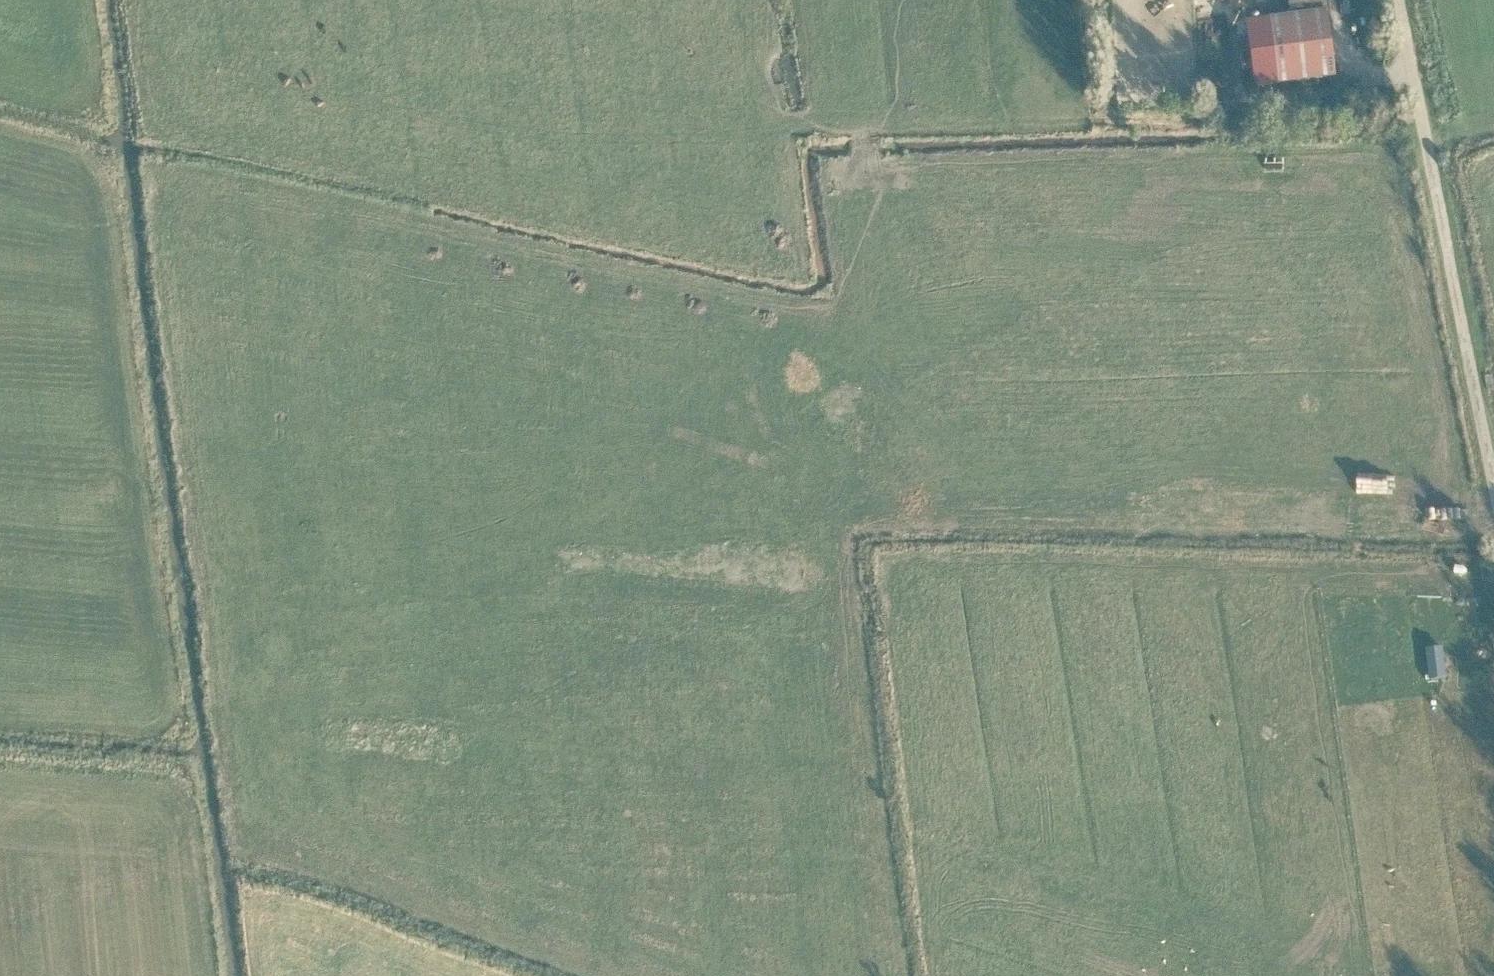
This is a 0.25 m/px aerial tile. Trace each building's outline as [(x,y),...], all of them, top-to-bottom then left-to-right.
[(1324,0),(1288,0),(1290,17),(1248,23),(1255,93),(1337,85),(1324,0)]
